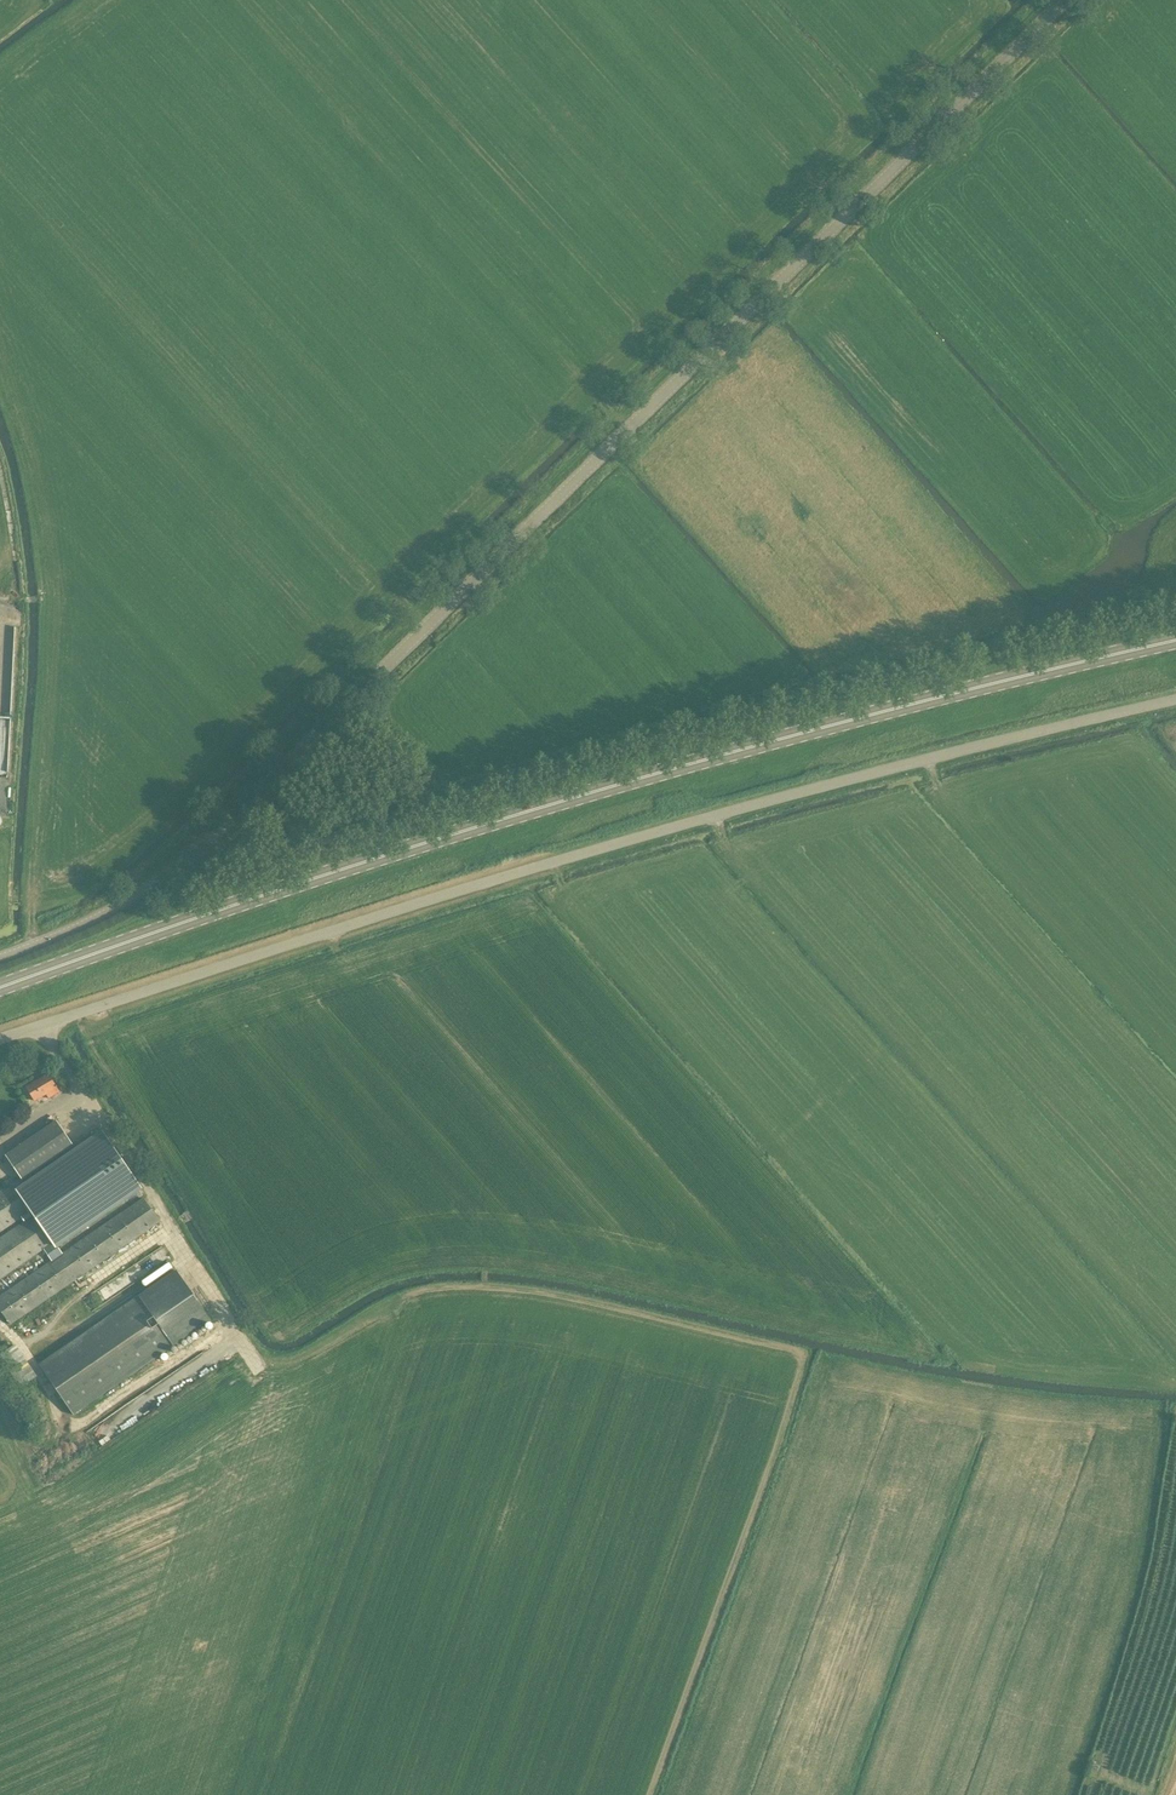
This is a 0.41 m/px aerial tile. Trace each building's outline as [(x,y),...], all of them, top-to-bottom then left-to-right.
[(8,775),(9,748),(0,747),(0,775),(8,775)] [(49,1098),(59,1092),(48,1074),(27,1087),(35,1101),(47,1094),(49,1098)] [(73,1145),(56,1119),(5,1155),(22,1180),(73,1145)] [(139,1237),(161,1222),(143,1196),(85,1237),(62,1253),(56,1244),(139,1187),(99,1130),(23,1183),(20,1178),(13,1182),(0,1191),(0,1233),(21,1218),(23,1222),(1,1237),(0,1237),(0,1280),(43,1250),(50,1261),(0,1295),(0,1310),(10,1325),(139,1237)] [(73,1416),(210,1322),(175,1272),(39,1366),(73,1416)]
